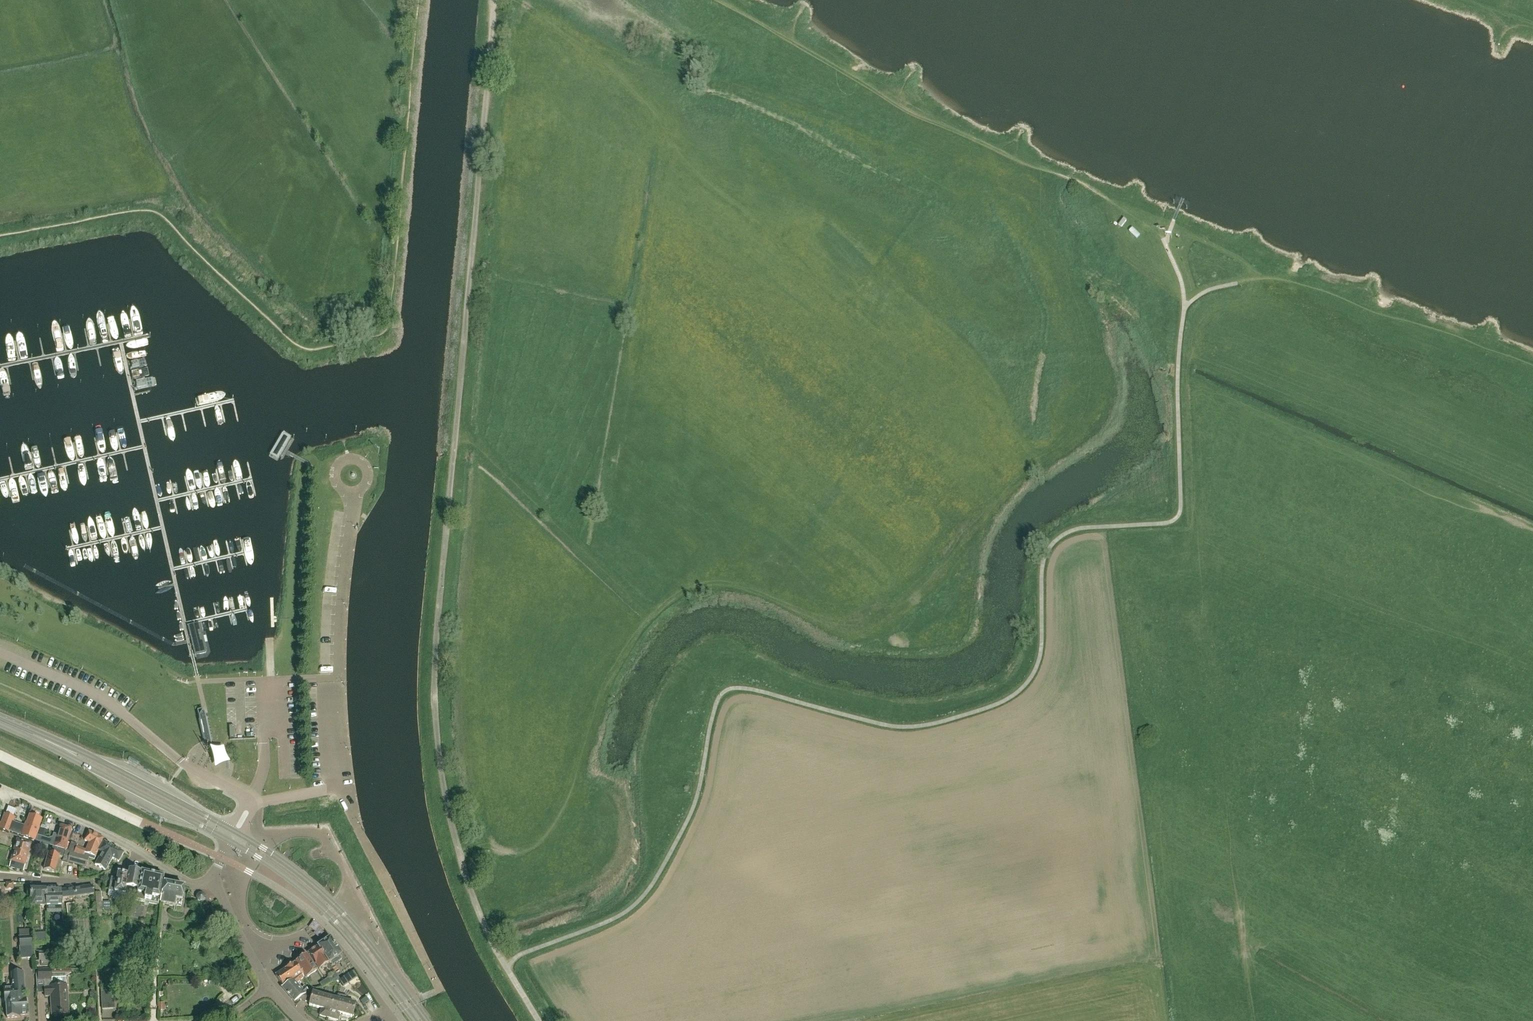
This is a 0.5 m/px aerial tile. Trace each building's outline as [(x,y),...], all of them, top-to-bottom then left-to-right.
[(199,718),(206,749),(207,749),(208,749),(211,745),(211,744),(211,743),(204,712),(203,711),(202,712),(199,716),(199,717),(199,718)] [(209,756),(217,771),(232,764),(224,749),(209,756)] [(9,802),(8,814),(25,815),(26,804),(9,802)] [(0,828),(0,829),(9,833),(9,832),(34,841),(39,828),(38,828),(41,820),(31,816),(28,825),(26,824),(26,827),(11,821),(13,817),(5,814),(0,828)] [(42,825),(38,836),(45,838),(47,831),(46,830),(47,827),(42,825)] [(37,836),(36,841),(50,845),(50,846),(65,850),(71,829),(60,826),(58,835),(53,834),(52,837),(48,839),(45,838),(38,836),(37,836)] [(71,843),(68,852),(74,853),(90,858),(94,859),(103,838),(89,832),(85,841),(88,842),(85,850),(76,847),(77,845),(71,843)] [(14,851),(28,855),(31,843),(17,840),(14,851)] [(118,862),(123,853),(104,842),(99,851),(102,853),(95,865),(105,871),(112,858),(118,862)] [(65,851),(52,847),(51,853),(49,853),(44,869),(55,872),(60,856),(64,857),(65,851)] [(28,855),(14,851),(12,861),(11,861),(9,867),(23,871),(25,865),(28,855)] [(90,858),(74,853),(65,851),(64,857),(62,862),(86,868),(90,858)] [(125,894),(129,872),(129,871),(128,875),(118,873),(116,883),(110,882),(109,891),(108,896),(113,897),(113,899),(124,901),(125,894)] [(125,894),(135,896),(137,897),(142,873),(141,873),(141,874),(129,872),(125,894)] [(137,897),(135,896),(134,900),(145,903),(158,906),(160,899),(164,877),(142,873),(137,897)] [(185,888),(164,884),(160,904),(175,907),(176,901),(182,902),(185,888)] [(65,890),(63,890),(64,899),(81,897),(94,895),(93,886),(65,890)] [(47,913),(46,890),(30,890),(31,901),(31,900),(31,907),(46,906),(46,907),(47,913)] [(63,890),(46,890),(47,913),(61,913),(61,907),(62,907),(62,900),(64,899),(63,890)] [(206,897),(204,895),(202,893),(199,894),(197,896),(197,898),(198,901),(200,902),(203,902),(205,900),(206,897)] [(110,902),(96,902),(96,907),(97,917),(102,917),(102,909),(110,909),(110,902)] [(74,904),(66,905),(67,914),(76,913),(74,904)] [(24,936),(19,937),(19,947),(32,946),(31,937),(29,937),(28,933),(24,934),(24,936)] [(320,945),(318,946),(329,962),(330,961),(332,965),(342,959),(339,955),(341,954),(330,938),(320,945)] [(329,962),(318,946),(317,947),(308,954),(319,969),(329,962)] [(51,952),(38,952),(39,966),(59,966),(59,961),(51,961),(51,952)] [(301,974),(304,978),(305,979),(316,971),(306,955),(294,963),(301,974)] [(301,974),(294,963),(275,975),(283,986),(301,974)] [(38,981),(44,981),(45,997),(50,997),(51,1016),(69,1014),(68,986),(66,986),(66,977),(71,974),(71,969),(38,971),(38,981)] [(12,987),(4,988),(5,1005),(6,1005),(7,1018),(21,1017),(21,1015),(27,1015),(27,1003),(26,1003),(24,972),(14,972),(11,972),(12,987)] [(301,974),(283,986),(283,987),(282,988),(288,995),(299,986),(297,984),(304,978),(301,974)] [(245,975),(235,981),(239,986),(248,980),(245,975)] [(349,983),(346,977),(339,981),(342,987),(349,983)] [(301,989),(299,986),(288,995),(294,1003),(299,1000),(308,992),(307,990),(306,989),(304,987),(301,989)] [(314,989),(313,988),(307,990),(308,992),(299,1000),(310,1002),(309,1006),(321,1009),(320,1016),(328,1018),(333,998),(313,993),(314,989)] [(101,992),(102,1010),(115,1010),(114,991),(101,992)] [(356,1004),(333,998),(328,1018),(338,1020),(340,1014),(352,1017),(356,1004)]
